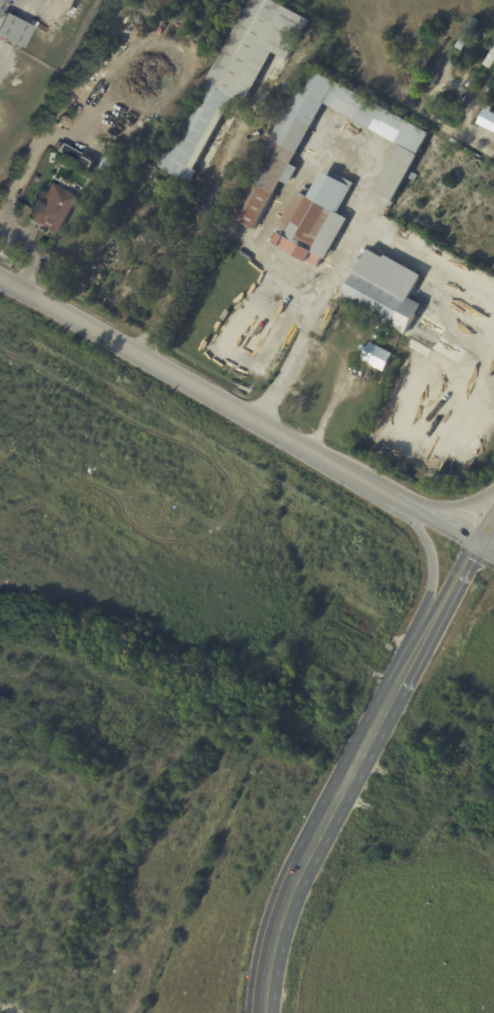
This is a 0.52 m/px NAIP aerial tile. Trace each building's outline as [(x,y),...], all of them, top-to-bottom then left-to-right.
[(158,168),(252,0),(271,0),(309,21),(288,60),(274,53),(245,105),(233,98),(219,123),(193,171),(196,172),(189,185),(158,168)] [(16,48),(0,39),(0,16),(2,13),(28,27),(25,32),(27,32),(27,33),(24,38),(22,37),(16,48)] [(490,50),(493,42),(493,64),(491,69),(484,65),(493,52),(490,50)] [(392,202),(370,190),(396,144),(323,103),(289,163),(296,166),(288,181),(282,178),(255,227),(228,212),(310,63),(432,131),(392,202)] [(485,108),(493,113),(493,132),(477,123),(485,108)] [(62,117),(70,121),(66,129),(58,124),(62,117)] [(113,144),(105,139),(107,134),(127,146),(125,150),(113,144)] [(94,161),(59,143),(55,151),(89,169),(94,161)] [(347,220),(324,261),(321,260),(316,269),(305,262),(304,264),(294,259),(294,258),(278,249),(277,250),(271,246),(277,234),(274,232),(296,192),(307,198),(321,173),(329,177),(332,172),(354,184),(337,214),(347,220)] [(407,179),(410,172),(417,175),(414,182),(407,179)] [(56,187),(67,193),(69,193),(73,195),(74,197),(77,199),(56,237),(49,234),(48,236),(43,232),(45,230),(29,221),(50,184),(56,187)] [(414,289),(408,300),(421,306),(404,336),(340,301),(367,251),(383,259),(384,257),(421,277),(414,289)] [(372,338),(374,332),(382,336),(380,342),(372,338)] [(391,355),(383,373),(360,362),(369,344),(391,355)]
